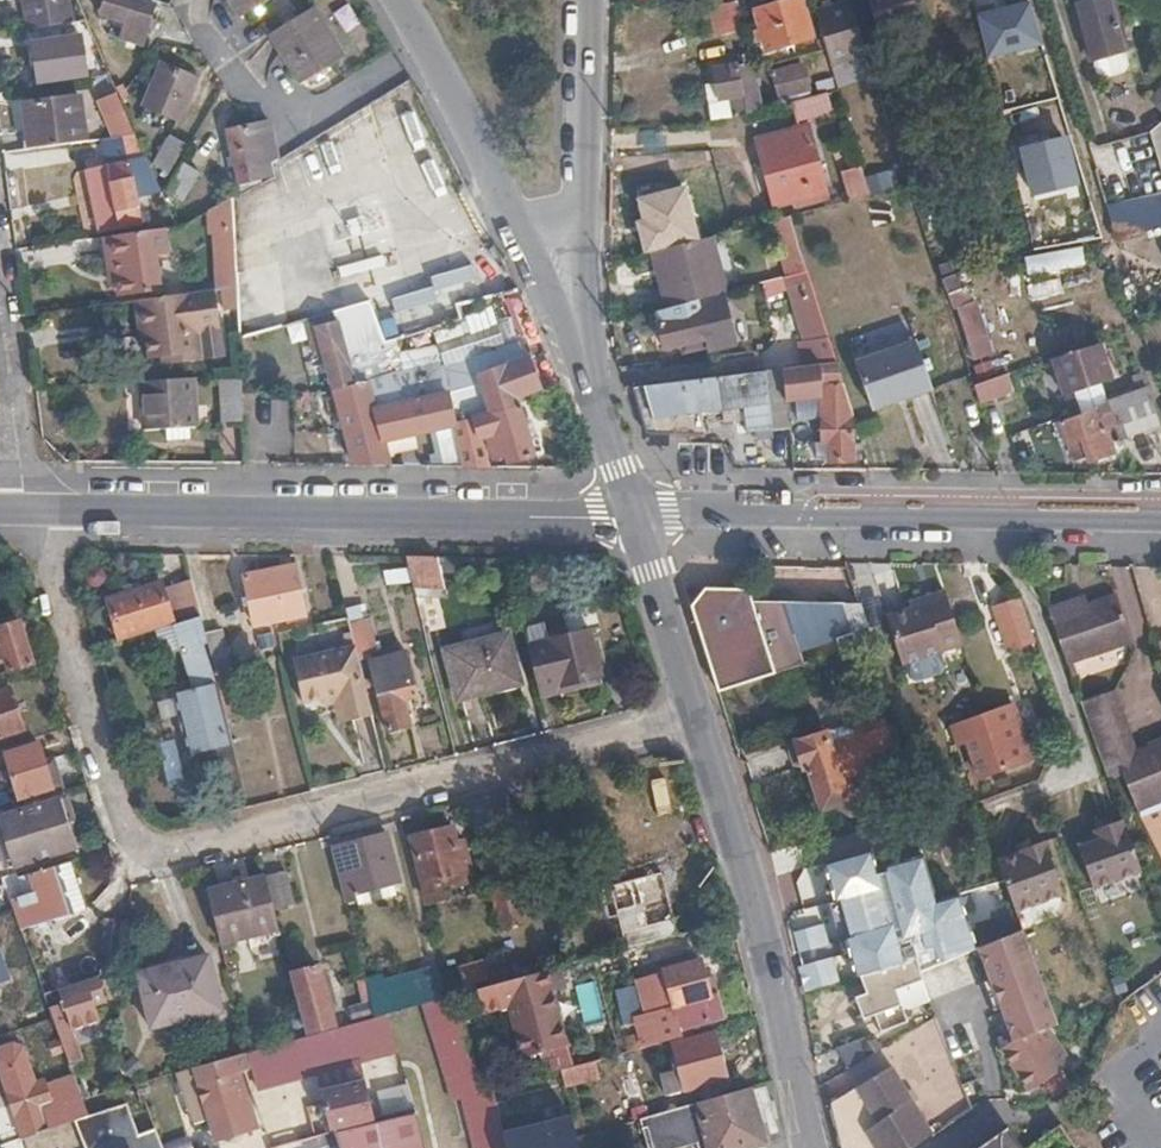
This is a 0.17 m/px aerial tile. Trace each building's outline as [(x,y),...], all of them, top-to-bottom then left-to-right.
[(66,19),(63,0),(21,0),(21,1),(35,0),(37,23),(66,19)] [(21,1),(25,24),(31,23),(37,23),(35,0),(21,1)] [(152,8),(125,0),(98,0),(93,16),(120,24),(114,42),(140,49),(152,8)] [(239,19),(271,0),(228,0),(239,19)] [(712,37),(740,30),(732,0),(727,0),(703,7),(712,37)] [(801,0),(792,0),(754,13),(765,53),(812,39),(801,0)] [(913,0),(867,0),(879,36),(921,23),(913,0)] [(1112,0),(1075,0),(1091,60),(1092,59),(1095,70),(1102,75),(1122,70),(1128,62),(1116,17),(1112,0)] [(830,65),(866,55),(849,1),(815,11),(830,65)] [(1030,1),(978,14),(990,58),(1041,45),(1030,1)] [(343,63),(311,12),(270,37),(300,88),(343,63)] [(73,72),(66,19),(37,23),(31,23),(39,77),(73,72)] [(711,115),(728,115),(758,114),(761,113),(747,50),(739,52),(743,61),(712,68),(715,85),(705,87),(711,115)] [(180,111),(194,76),(164,63),(151,98),(180,111)] [(797,95),(791,74),(774,77),(779,99),(797,95)] [(133,132),(112,88),(97,96),(115,135),(133,132)] [(793,121),(829,112),(824,91),(788,100),(793,121)] [(26,103),(32,146),(86,139),(80,95),(26,103)] [(1148,131),(1149,136),(1160,175),(1160,120),(1148,131)] [(267,161),(272,158),(267,121),(225,127),(233,180),(263,178),(273,173),(267,161)] [(775,201),(824,187),(808,127),(759,141),(775,201)] [(133,132),(115,135),(97,137),(121,225),(140,220),(126,159),(143,154),(133,132)] [(1105,202),(1160,185),(1160,175),(1149,136),(1090,153),(1105,202)] [(1063,140),(1022,153),(1021,154),(1035,197),(1036,197),(1076,183),(1063,140)] [(159,142),(147,163),(163,172),(175,150),(159,142)] [(198,168),(180,159),(164,189),(183,197),(198,168)] [(864,194),(867,193),(858,164),(837,170),(845,199),(864,194)] [(1106,205),(1115,236),(1160,228),(1160,188),(1106,205)] [(209,206),(210,230),(214,230),(231,228),(230,195),(209,206)] [(789,214),(771,219),(783,260),(755,268),(758,283),(791,275),(806,271),(789,214)] [(111,233),(117,282),(119,293),(164,286),(159,250),(171,248),(168,225),(111,233)] [(214,230),(216,266),(234,265),(231,228),(214,230)] [(111,233),(99,234),(107,284),(117,282),(111,233)] [(643,253),(657,309),(695,299),(717,294),(703,237),(643,253)] [(1021,257),(1022,274),(1055,272),(1054,255),(1021,257)] [(503,260),(499,261),(368,299),(375,327),(379,341),(459,320),(456,307),(478,300),(478,303),(501,295),(517,291),(503,260)] [(216,266),(217,286),(235,283),(234,273),(234,265),(216,266)] [(811,341),(827,338),(806,271),(791,275),(811,341)] [(213,287),(140,297),(148,357),(190,352),(187,334),(200,332),(199,328),(218,326),(213,287)] [(971,302),(966,287),(946,294),(951,309),(954,308),(966,342),(985,336),(975,301),(971,302)] [(717,294),(695,299),(697,311),(657,321),(663,349),(705,339),(706,348),(734,344),(721,293),(717,294)] [(375,327),(368,299),(331,310),(339,337),(375,327)] [(321,349),(332,385),(352,383),(339,337),(331,310),(301,319),(311,352),(321,349)] [(804,364),(813,363),(834,360),(827,338),(811,341),(799,345),(804,364)] [(870,408),(930,387),(913,339),(853,360),(870,408)] [(540,393),(520,341),(475,358),(436,375),(403,381),(403,385),(396,385),(393,374),(366,381),(384,441),(444,428),(454,424),(470,418),(475,417),(517,401),(540,393)] [(1109,378),(1097,344),(1053,360),(1065,394),(1109,378)] [(825,441),(826,469),(866,469),(834,360),(813,363),(815,390),(818,390),(818,396),(819,441),(825,441)] [(804,364),(778,367),(781,401),(818,396),(818,390),(815,390),(813,363),(804,364)] [(769,428),(784,426),(781,401),(781,395),(778,367),(763,369),(769,428)] [(763,369),(644,384),(649,433),(698,435),(696,412),(740,407),(743,431),(769,428),(763,369)] [(221,420),(242,418),(240,373),(218,374),(221,420)] [(1004,374),(972,385),(978,401),(1009,390),(1004,374)] [(191,376),(139,380),(142,430),(164,429),(188,429),(195,428),(191,376)] [(332,385),(356,463),(390,463),(384,441),(366,381),(352,383),(332,385)] [(1118,438),(1158,422),(1145,384),(1105,400),(1118,438)] [(534,465),(517,401),(475,417),(479,432),(488,429),(494,451),(506,450),(507,457),(508,465),(534,465)] [(1080,436),(1086,453),(1091,451),(1093,458),(1111,451),(1103,428),(1100,428),(1093,408),(1059,422),(1066,442),(1080,436)] [(470,418),(454,424),(461,453),(477,450),(470,418)] [(188,429),(164,429),(164,441),(188,439),(188,429)] [(1072,458),(1086,453),(1080,436),(1066,442),(1072,458)] [(437,556),(405,555),(415,595),(444,587),(437,556)] [(306,612),(297,563),(244,573),(255,622),(306,612)] [(1062,566),(1061,563),(1059,563),(1037,563),(1041,574),(1062,566)] [(172,618),(174,624),(200,616),(190,578),(161,588),(159,583),(108,598),(119,633),(172,618)] [(699,607),(725,687),(856,645),(869,640),(858,604),(844,604),(750,601),(746,588),(713,588),(705,598),(699,607)] [(962,647),(944,590),(923,596),(925,604),(896,612),(885,616),(899,664),(903,663),(939,653),(962,647)] [(1131,637),(1115,593),(1084,603),(1073,608),(1069,599),(1048,606),(1067,660),(1131,637)] [(1073,608),(1084,603),(1081,595),(1069,599),(1073,608)] [(925,604),(923,596),(895,605),(896,612),(925,604)] [(1025,614),(1019,599),(995,607),(1010,649),(1035,641),(1025,614)] [(368,614),(350,619),(356,644),(364,675),(374,673),(388,727),(410,722),(403,694),(415,690),(404,644),(377,649),(368,614)] [(200,616),(174,624),(195,686),(173,692),(190,754),(213,747),(233,742),(213,664),(204,630),(200,616)] [(18,619),(0,626),(0,636),(0,637),(0,672),(33,661),(18,619)] [(221,626),(204,630),(213,664),(230,661),(221,626)] [(587,628),(527,643),(540,696),(561,690),(560,685),(599,675),(587,628)] [(520,681),(505,631),(444,647),(458,696),(520,681)] [(364,675),(356,644),(295,661),(305,699),(324,694),(350,688),(357,714),(373,711),(364,675)] [(939,653),(903,663),(907,678),(913,682),(939,675),(943,668),(939,653)] [(0,676),(0,736),(24,728),(7,674),(0,676)] [(352,715),(357,714),(350,688),(324,694),(325,698),(347,694),(352,715)] [(1127,728),(1115,691),(1082,703),(1094,740),(1127,728)] [(1013,702),(981,713),(945,725),(953,744),(965,740),(978,779),(1031,760),(1013,702)] [(898,768),(881,717),(856,725),(857,734),(830,743),(825,731),(794,741),(804,769),(809,767),(822,808),(848,800),(843,786),(849,785),(846,776),(865,770),(869,778),(898,768)] [(352,723),(363,768),(380,764),(369,719),(352,723)] [(1142,731),(1146,743),(1115,754),(1122,777),(1129,800),(1160,789),(1160,725),(1142,731)] [(1094,740),(1099,754),(1132,742),(1129,735),(1127,728),(1094,740)] [(1146,743),(1142,731),(1129,735),(1132,742),(1099,754),(1109,782),(1122,777),(1115,754),(1146,743)] [(53,784),(46,759),(40,742),(9,754),(22,793),(53,784)] [(227,800),(247,795),(233,742),(213,747),(227,800)] [(54,757),(46,759),(53,784),(62,781),(54,757)] [(657,783),(664,813),(676,810),(670,780),(657,783)] [(74,791),(62,794),(78,843),(89,840),(74,791)] [(78,843),(62,794),(3,814),(17,862),(78,843)] [(1064,848),(1078,888),(1127,871),(1109,820),(1080,830),(1084,841),(1064,848)] [(456,840),(452,824),(411,835),(427,900),(451,894),(450,886),(474,880),(464,839),(456,840)] [(392,832),(334,846),(348,900),(361,897),(363,902),(402,893),(399,881),(404,879),(392,832)] [(938,906),(925,860),(902,866),(905,880),(890,883),(878,837),(849,844),(856,874),(837,878),(848,930),(899,919),(898,915),(938,906)] [(995,857),(1014,908),(1063,890),(1043,837),(1019,845),(1020,849),(995,857)] [(507,853),(482,858),(499,928),(524,921),(507,853)] [(59,862),(58,862),(69,899),(83,894),(71,856),(58,860),(59,862)] [(58,862),(22,873),(27,888),(14,893),(21,915),(69,899),(58,862)] [(4,875),(11,894),(14,893),(27,888),(22,873),(21,869),(4,875)] [(287,869),(266,875),(273,906),(294,900),(287,869)] [(599,889),(614,950),(622,948),(677,933),(662,874),(599,889)] [(266,875),(207,888),(221,941),(279,927),(273,906),(266,875)] [(1000,1003),(1013,1038),(1024,1032),(1055,1018),(1054,1016),(1020,923),(977,943),(1000,1003)] [(901,964),(906,975),(920,970),(950,955),(940,936),(897,948),(901,964)] [(6,937),(0,939),(0,999),(26,989),(6,937)] [(512,977),(537,971),(532,947),(506,953),(512,977)] [(219,1007),(205,955),(137,972),(150,1025),(219,1007)] [(480,958),(459,963),(464,982),(485,978),(480,958)] [(568,984),(562,964),(537,971),(512,977),(501,981),(521,1056),(568,1044),(553,988),(568,984)] [(901,964),(862,974),(866,991),(854,994),(860,1015),(874,1012),(878,1027),(903,1021),(894,989),(908,985),(906,975),(901,964)] [(318,965),(294,970),(308,1029),(333,1022),(318,965)] [(712,999),(703,965),(668,974),(680,1028),(725,1017),(719,998),(712,999)] [(442,996),(435,968),(370,987),(377,1014),(386,1012),(423,1002),(442,996)] [(918,1009),(924,1024),(937,1016),(926,985),(915,989),(920,1008),(918,1009)] [(454,993),(442,996),(423,1002),(455,1096),(464,1094),(484,1088),(454,993)] [(386,1012),(377,1014),(306,1033),(302,1034),(312,1069),(314,1069),(360,1056),(397,1047),(386,1012)] [(1067,1058),(1046,1027),(1028,1039),(1024,1032),(1013,1038),(1000,1047),(1020,1076),(1026,1085),(1040,1076),(1057,1065),(1067,1058)] [(729,1076),(717,1032),(673,1044),(678,1059),(661,1063),(669,1092),(729,1076)] [(836,1049),(847,1069),(874,1054),(862,1033),(836,1049)] [(77,1036),(65,1040),(84,1091),(84,1093),(109,1086),(97,1053),(85,1057),(77,1036)] [(84,1093),(84,1091),(62,1099),(55,1083),(49,1085),(46,1079),(39,1081),(29,1055),(27,1056),(23,1044),(18,1041),(0,1049),(0,1060),(3,1070),(2,1071),(24,1138),(41,1132),(71,1122),(91,1115),(93,1115),(84,1093)] [(574,1064),(568,1044),(521,1056),(527,1077),(563,1067),(574,1064)] [(244,1050),(214,1058),(217,1067),(209,1069),(212,1078),(198,1083),(215,1132),(220,1130),(223,1133),(229,1134),(256,1124),(239,1070),(250,1066),(244,1050)] [(314,1069),(322,1097),(367,1085),(360,1056),(314,1069)] [(602,1076),(597,1058),(574,1064),(563,1067),(567,1086),(602,1076)] [(935,1132),(893,1063),(829,1105),(836,1147),(910,1147),(935,1132)] [(1067,1080),(1057,1065),(1040,1076),(1050,1088),(1067,1080)] [(110,1086),(109,1086),(84,1093),(93,1115),(91,1115),(85,1126),(92,1147),(165,1147),(146,1097),(142,1098),(134,1079),(110,1086)] [(387,1085),(394,1113),(416,1107),(407,1079),(387,1085)] [(334,1124),(336,1128),(376,1118),(367,1085),(322,1097),(329,1124),(334,1124)] [(484,1088),(464,1094),(477,1147),(512,1147),(496,1085),(484,1088)] [(750,1087),(641,1117),(649,1147),(662,1147),(697,1139),(701,1147),(704,1147),(710,1146),(710,1147),(741,1147),(765,1141),(757,1113),(750,1087)] [(336,1128),(342,1147),(426,1147),(416,1107),(394,1113),(386,1115),(376,1118),(336,1128)] [(591,1114),(511,1131),(514,1147),(598,1147),(591,1114)] [(71,1122),(41,1132),(46,1147),(76,1137),(71,1122)] [(1006,1127),(991,1137),(975,1147),(1022,1147),(1006,1127)]
